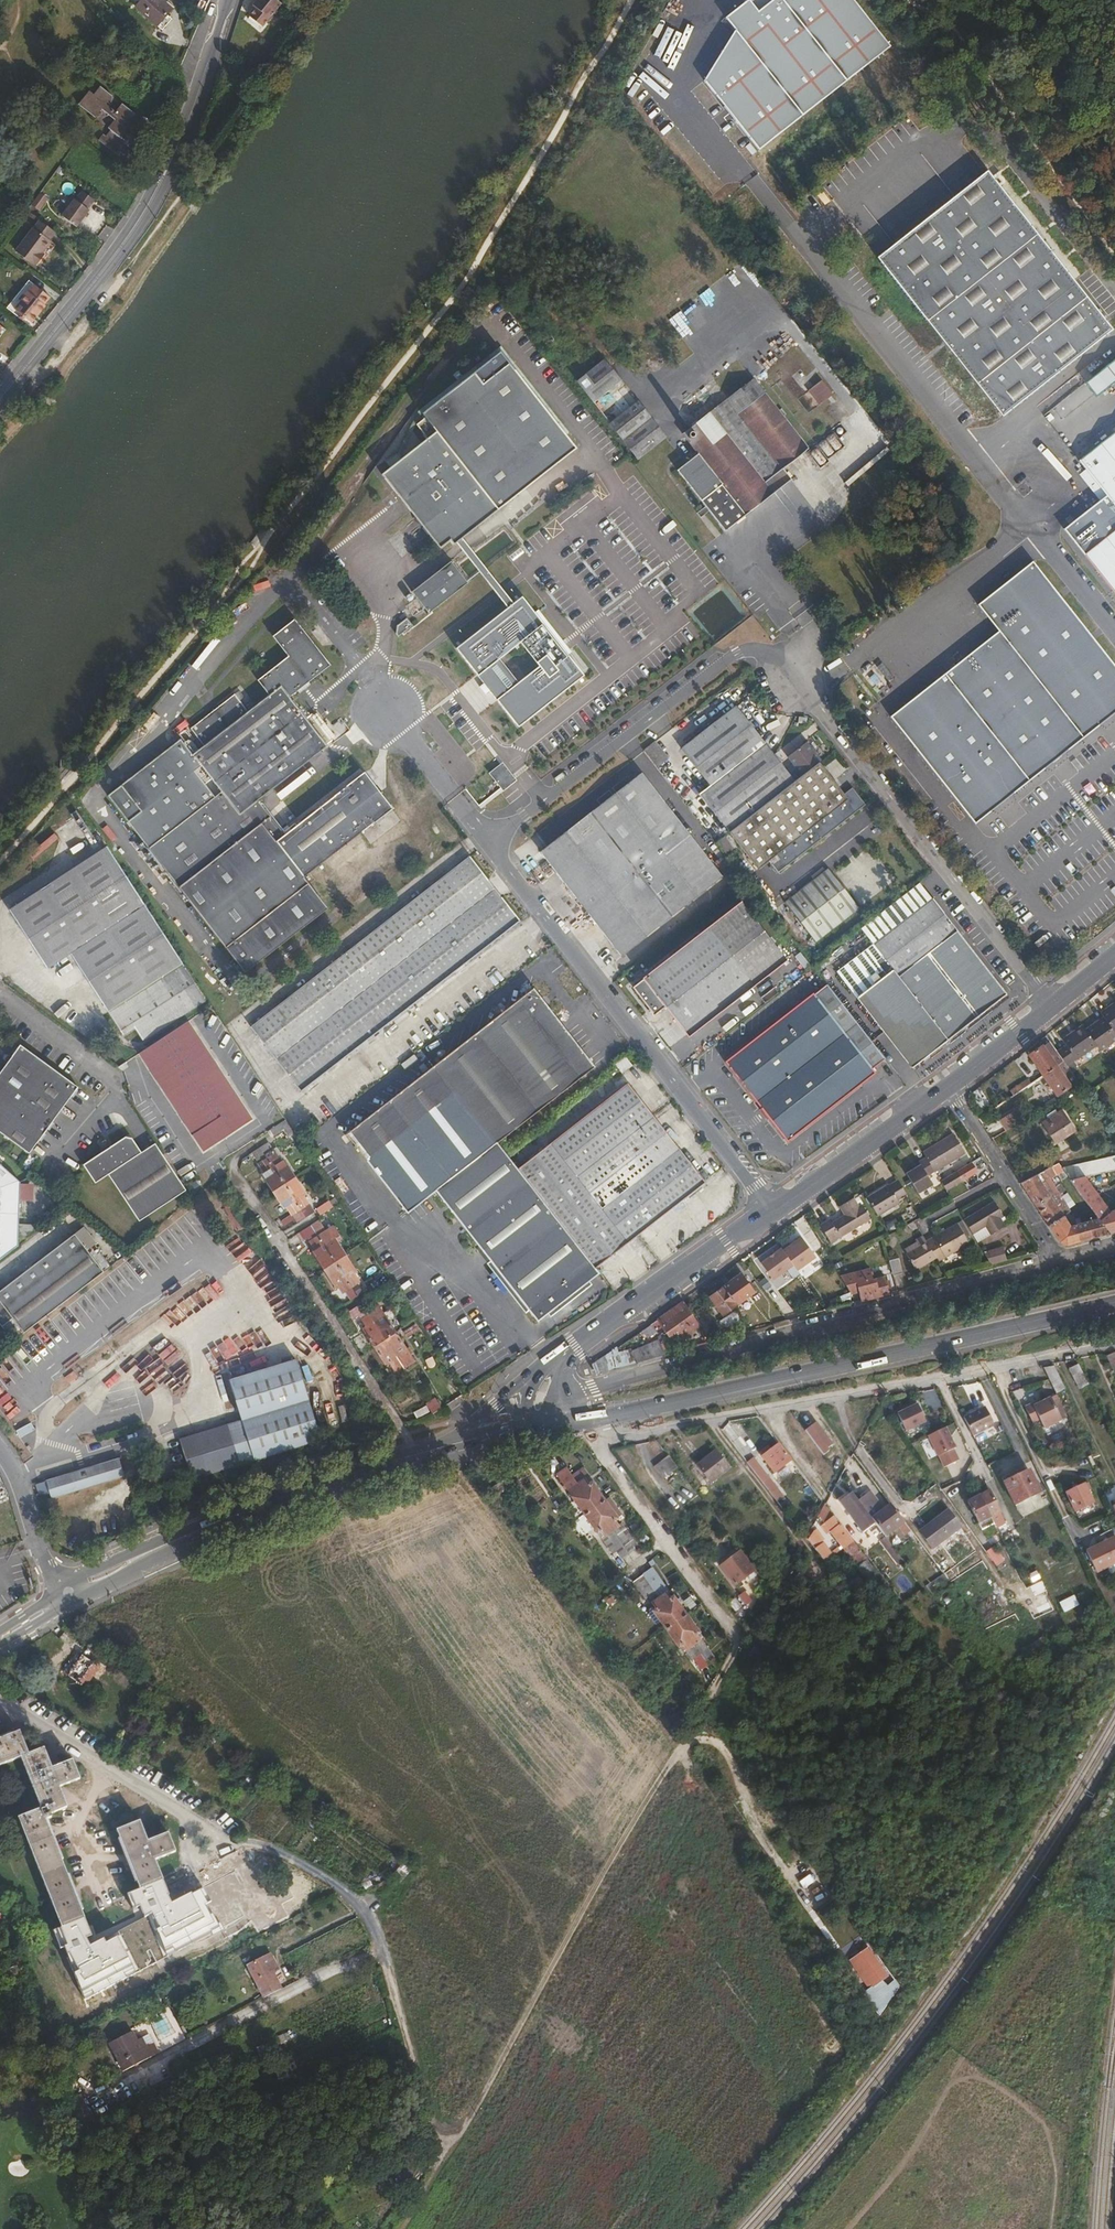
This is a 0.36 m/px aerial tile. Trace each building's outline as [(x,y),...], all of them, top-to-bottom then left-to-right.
[(162,0),(142,0),(137,5),(157,24),(171,8),(162,0)] [(276,0),(252,0),(250,2),(251,3),(249,5),(251,8),(246,14),(258,25),(266,17),(263,14),(276,0)] [(279,3),(276,0),(263,14),(266,17),(279,3)] [(302,0),(293,0),(285,8),(292,16),(305,3),(302,0)] [(103,133),(99,138),(115,150),(124,139),(121,137),(127,129),(122,125),(126,120),(128,122),(135,114),(130,109),(122,103),(115,110),(105,102),(111,95),(99,85),(93,93),(89,90),(79,102),(95,116),(101,108),(114,118),(107,127),(110,129),(105,135),(103,133)] [(955,196),(942,206),(877,258),(1002,415),(1111,329),(1023,217),(989,173),(987,171),(960,193),(955,196)] [(82,193),(77,201),(86,208),(92,201),(82,193)] [(74,199),(62,215),(76,226),(88,210),(86,208),(77,201),(74,199)] [(54,229),(40,219),(16,249),(33,263),(39,266),(56,245),(50,239),(56,231),(54,229)] [(27,290),(13,308),(30,321),(44,304),(27,290)] [(462,538),(499,509),(495,503),(501,499),(505,504),(577,448),(500,351),(422,413),(430,423),(421,430),(427,438),(381,474),(440,548),(450,540),(454,544),(456,542),(462,538)] [(604,359),(577,381),(638,459),(666,437),(604,359)] [(764,484),(783,469),(808,449),(753,378),(729,397),(717,383),(687,407),(698,421),(682,434),(698,454),(677,470),(725,531),(772,494),(764,484)] [(810,411),(831,392),(820,379),(799,399),(810,411)] [(1078,459),(1106,495),(1065,530),(1114,594),(1114,430),(1078,459)] [(791,479),(783,469),(764,484),(772,494),(791,479)] [(462,538),(456,542),(481,573),(487,569),(462,538)] [(412,592),(429,614),(468,583),(451,561),(412,592)] [(1032,561),(978,603),(998,630),(1081,739),(1114,711),(1114,666),(1032,561)] [(487,569),(481,573),(508,607),(513,603),(487,569)] [(816,603),(823,612),(833,604),(826,595),(816,603)] [(535,612),(522,596),(513,603),(508,607),(456,648),(518,727),(584,675),(568,654),(555,638),(558,635),(538,609),(535,612)] [(107,796),(178,888),(271,815),(258,800),(328,746),(290,697),(298,691),(309,682),(331,665),(295,619),(272,636),(288,656),(257,681),(269,695),(248,711),(235,694),(179,737),(181,739),(107,796)] [(1081,739),(998,630),(943,675),(1028,781),(1081,739)] [(558,635),(555,638),(568,654),(572,651),(559,635),(558,635)] [(1028,781),(943,675),(890,717),(975,823),(1028,781)] [(311,685),(309,682),(298,691),(300,693),(311,685)] [(483,683),(479,686),(486,695),(490,692),(483,683)] [(719,819),(729,832),(795,781),(736,706),(681,749),(710,786),(699,794),(719,819)] [(656,741),(645,750),(658,767),(669,758),(656,741)] [(819,762),(821,761),(806,742),(788,756),(803,775),(819,762)] [(795,781),(729,832),(758,870),(769,861),(778,873),(866,805),(853,788),(844,794),(819,762),(803,775),(795,781)] [(489,773),(501,788),(512,779),(500,764),(489,773)] [(271,815),(178,888),(245,973),(328,908),(304,877),(393,808),(365,773),(286,834),(271,815)] [(642,773),(540,852),(621,956),(723,877),(642,773)] [(722,838),(717,842),(725,853),(731,849),(722,838)] [(107,846),(9,910),(48,970),(71,955),(123,1035),(135,1028),(143,1041),(206,1001),(183,966),(184,966),(182,962),(107,846)] [(470,856),(250,1027),(301,1092),(520,921),(470,856)] [(828,868),(784,903),(816,943),(860,909),(828,868)] [(886,975),(857,998),(912,1068),(956,1033),(996,1003),(1007,994),(932,898),(873,945),(883,957),(876,962),(886,975)] [(654,1015),(658,1012),(665,1007),(687,1036),(786,959),(742,902),(632,988),(654,1015)] [(872,1068),(885,1059),(827,984),(814,995),(813,993),(725,1062),(787,1142),(876,1073),(872,1068)] [(436,1191),(446,1204),(508,1156),(498,1143),(595,1067),(549,1007),(550,1004),(551,1003),(550,1000),(549,998),(546,997),(544,997),(541,998),(534,988),(346,1134),(408,1213),(436,1191)] [(1114,1033),(1114,1002),(1100,1012),(1104,1017),(1114,1033)] [(1100,1051),(1114,1041),(1114,1033),(1104,1017),(1086,1029),(1097,1046),(1100,1051)] [(205,1151),(253,1119),(188,1021),(140,1052),(205,1151)] [(1074,1062),(1097,1046),(1086,1029),(1082,1025),(1062,1039),(1066,1045),(1057,1051),(1063,1061),(1072,1073),(1079,1068),(1074,1062)] [(1029,1054),(1044,1075),(1056,1066),(1063,1061),(1057,1051),(1050,1041),(1041,1046),(1029,1054)] [(0,1073),(0,1132),(30,1153),(78,1087),(20,1045),(0,1073)] [(619,1069),(628,1061),(626,1057),(616,1065),(619,1069)] [(126,1061),(118,1066),(123,1070),(129,1066),(126,1061)] [(632,1066),(628,1061),(619,1069),(623,1073),(632,1066)] [(1058,1095),(1077,1081),(1072,1073),(1063,1061),(1056,1066),(1044,1075),(1049,1082),(1053,1088),(1058,1095)] [(1010,1091),(1013,1096),(1031,1083),(1028,1079),(1010,1091)] [(1048,1092),(1053,1088),(1049,1082),(1044,1085),(1048,1092)] [(518,1169),(595,1268),(705,1182),(628,1083),(518,1169)] [(1057,1112),(1049,1118),(1041,1123),(1055,1144),(1076,1130),(1062,1109),(1057,1112)] [(1047,1115),(1049,1118),(1057,1112),(1055,1109),(1047,1115)] [(1006,1131),(1022,1121),(1015,1110),(999,1120),(1006,1131)] [(293,1132),(285,1120),(270,1130),(274,1136),(277,1134),(283,1130),(286,1135),(293,1132)] [(283,1130),(277,1134),(280,1139),(286,1135),(283,1130)] [(952,1133),(922,1151),(926,1157),(934,1171),(935,1172),(965,1154),(952,1133)] [(139,1221),(186,1190),(155,1144),(142,1153),(129,1134),(110,1147),(112,1150),(105,1155),(103,1152),(83,1164),(95,1183),(108,1174),(139,1221)] [(292,1217),(294,1216),(307,1207),(306,1206),(309,1204),(310,1204),(304,1195),(306,1195),(286,1163),(283,1159),(285,1159),(277,1148),(275,1149),(271,1143),(270,1143),(268,1142),(251,1153),(259,1164),(264,1172),(262,1173),(284,1208),(286,1207),(292,1217)] [(1061,1167),(1067,1176),(1070,1180),(1085,1176),(1114,1169),(1114,1155),(1061,1167)] [(538,1321),(599,1273),(595,1268),(518,1169),(508,1156),(446,1204),(479,1246),(492,1263),(538,1321)] [(934,1171),(926,1157),(919,1161),(921,1164),(914,1168),(906,1173),(918,1194),(934,1184),(928,1175),(934,1171)] [(1067,1176),(1061,1167),(1058,1163),(1020,1182),(1059,1242),(1067,1245),(1092,1238),(1101,1235),(1090,1220),(1083,1222),(1079,1223),(1076,1218),(1070,1209),(1075,1205),(1068,1194),(1065,1196),(1063,1193),(1065,1192),(1060,1185),(1063,1183),(1061,1181),(1067,1176)] [(18,1246),(18,1238),(18,1231),(20,1182),(0,1164),(0,1260),(18,1246)] [(940,1181),(947,1191),(964,1181),(957,1171),(940,1181)] [(1114,1232),(1114,1209),(1110,1211),(1104,1203),(1085,1176),(1070,1180),(1098,1218),(1109,1233),(1114,1232)] [(888,1185),(867,1198),(878,1216),(900,1203),(898,1201),(907,1195),(897,1180),(889,1185),(888,1185)] [(830,1219),(820,1225),(831,1244),(871,1219),(862,1204),(859,1206),(854,1197),(839,1207),(844,1215),(832,1223),(830,1219)] [(316,1209),(320,1215),(339,1204),(335,1198),(329,1201),(316,1209)] [(235,1201),(223,1210),(237,1231),(250,1223),(245,1216),(249,1214),(243,1206),(240,1208),(235,1201)] [(964,1220),(977,1242),(990,1234),(991,1236),(1006,1226),(1001,1218),(1003,1216),(994,1201),(964,1220)] [(307,1207),(294,1216),(298,1222),(305,1217),(314,1211),(309,1204),(306,1206),(307,1207)] [(1101,1235),(1109,1233),(1098,1218),(1090,1220),(1101,1235)] [(311,1225),(297,1234),(302,1241),(307,1238),(308,1240),(315,1250),(312,1252),(335,1287),(337,1285),(342,1293),(345,1291),(351,1301),(357,1297),(353,1290),(357,1287),(356,1284),(359,1282),(354,1274),(356,1272),(334,1238),(339,1235),(334,1226),(326,1231),(319,1220),(312,1224),(311,1225)] [(936,1258),(938,1262),(970,1244),(957,1223),(926,1241),(936,1258)] [(18,1231),(18,1238),(24,1239),(36,1230),(36,1229),(32,1225),(26,1225),(18,1231)] [(111,1267),(94,1245),(97,1243),(84,1227),(0,1291),(0,1323),(2,1326),(13,1341),(111,1267)] [(803,1234),(760,1261),(774,1282),(816,1255),(803,1234)] [(936,1258),(926,1241),(925,1239),(923,1235),(915,1240),(917,1243),(920,1246),(906,1254),(916,1270),(936,1258)] [(904,1251),(906,1254),(920,1246),(917,1243),(904,1251)] [(471,1280),(492,1263),(479,1246),(457,1262),(471,1280)] [(991,1265),(1007,1260),(1006,1257),(1003,1247),(984,1252),(991,1265)] [(888,1257),(893,1276),(903,1273),(898,1254),(888,1257)] [(858,1291),(861,1301),(890,1293),(886,1277),(873,1280),(870,1269),(840,1277),(850,1294),(858,1291)] [(741,1273),(709,1297),(723,1316),(755,1292),(741,1273)] [(648,1339),(655,1333),(663,1328),(674,1345),(701,1326),(683,1301),(642,1330),(648,1339)] [(361,1303),(347,1313),(352,1320),(359,1316),(361,1319),(366,1326),(363,1329),(386,1365),(389,1363),(393,1369),(397,1376),(405,1371),(404,1369),(415,1362),(378,1305),(367,1312),(361,1303)] [(655,1333),(665,1355),(678,1351),(674,1345),(663,1328),(655,1333)] [(593,1363),(597,1373),(665,1355),(658,1339),(631,1351),(630,1348),(623,1350),(619,1352),(617,1347),(608,1353),(593,1363)] [(1107,1356),(1114,1371),(1114,1352),(1107,1356)] [(242,1420),(179,1439),(192,1479),(321,1439),(296,1359),(228,1380),(242,1420)] [(1053,1365),(1043,1367),(1049,1379),(1056,1393),(1065,1389),(1053,1365)] [(1089,1384),(1079,1365),(1069,1370),(1080,1390),(1089,1384)] [(437,1395),(424,1402),(431,1413),(443,1406),(437,1395)] [(1044,1429),(1068,1418),(1057,1395),(1041,1402),(1034,1406),(1032,1403),(1025,1407),(1033,1424),(1040,1421),(1044,1429)] [(918,1403),(898,1412),(907,1431),(926,1422),(918,1403)] [(426,1406),(413,1412),(417,1419),(429,1412),(426,1406)] [(985,1407),(964,1417),(972,1435),(994,1425),(985,1407)] [(816,1422),(806,1429),(824,1454),(830,1450),(828,1447),(833,1444),(816,1422)] [(17,1429),(19,1435),(34,1431),(32,1425),(17,1429)] [(962,1459),(946,1426),(928,1436),(944,1468),(962,1459)] [(771,1450),(763,1456),(762,1457),(775,1474),(791,1461),(779,1444),(771,1450)] [(760,1452),(763,1456),(771,1450),(768,1446),(760,1452)] [(715,1451),(696,1465),(711,1483),(729,1468),(715,1451)] [(664,1478),(678,1468),(668,1455),(654,1467),(664,1478)] [(754,1457),(747,1463),(778,1502),(785,1497),(754,1457)] [(46,1481),(36,1484),(40,1496),(50,1494),(52,1498),(124,1476),(119,1459),(46,1481)] [(627,1539),(631,1536),(621,1524),(619,1525),(615,1520),(622,1515),(609,1497),(605,1500),(592,1481),(589,1483),(585,1478),(577,1483),(574,1477),(572,1475),(567,1466),(556,1474),(613,1554),(617,1551),(622,1559),(634,1549),(632,1546),(627,1539)] [(584,1467),(572,1475),(574,1477),(577,1483),(585,1478),(588,1475),(589,1474),(584,1467)] [(1029,1469),(1003,1482),(1014,1505),(1041,1492),(1029,1469)] [(511,1486),(506,1478),(491,1488),(496,1495),(511,1486)] [(1085,1483),(1066,1493),(1075,1512),(1095,1503),(1088,1490),(1092,1489),(1088,1482),(1085,1483)] [(987,1541),(1000,1535),(991,1518),(1001,1513),(990,1491),(967,1502),(987,1541)] [(861,1521),(868,1514),(856,1497),(848,1503),(861,1521)] [(886,1537),(905,1523),(891,1504),(871,1518),(886,1537)] [(808,1540),(825,1562),(843,1548),(852,1541),(828,1510),(821,1520),(825,1525),(829,1531),(840,1544),(830,1552),(814,1531),(808,1540)] [(948,1510),(919,1532),(932,1549),(961,1527),(948,1510)] [(980,1544),(986,1552),(1004,1543),(1000,1535),(987,1541),(980,1544)] [(636,1543),(631,1536),(627,1539),(632,1546),(636,1543)] [(1086,1550),(1097,1573),(1114,1564),(1114,1536),(1086,1550)] [(852,1541),(843,1548),(859,1570),(863,1566),(872,1577),(877,1573),(852,1541)] [(740,1552),(720,1566),(735,1586),(755,1572),(740,1552)] [(837,1561),(829,1567),(836,1576),(844,1570),(837,1561)] [(700,1653),(707,1648),(697,1634),(700,1632),(673,1595),(671,1597),(666,1591),(669,1590),(652,1567),(633,1581),(644,1598),(647,1597),(655,1608),(648,1613),(655,1624),(660,1621),(679,1647),(681,1645),(692,1659),(700,1653)] [(739,1596),(747,1606),(752,1601),(747,1594),(745,1596),(742,1593),(739,1596)] [(1060,1601),(1062,1610),(1077,1606),(1075,1597),(1060,1601)] [(714,1657),(707,1648),(700,1653),(707,1663),(714,1657)] [(82,1654),(67,1675),(84,1686),(99,1665),(82,1654)] [(0,1739),(0,1766),(21,1758),(41,1808),(18,1818),(34,1858),(61,1928),(85,1919),(45,1817),(58,1812),(68,1807),(60,1788),(81,1779),(73,1760),(52,1768),(44,1748),(29,1754),(20,1731),(0,1739)] [(320,1801),(314,1797),(308,1803),(314,1808),(320,1801)] [(326,1808),(327,1806),(320,1801),(314,1808),(321,1814),(326,1808)] [(140,1821),(116,1830),(140,1890),(164,1881),(155,1860),(176,1852),(168,1833),(148,1841),(140,1821)] [(810,1874),(800,1881),(804,1888),(815,1881),(810,1874)] [(164,1881),(140,1890),(127,1894),(132,1910),(140,1907),(144,1918),(90,1946),(86,1938),(91,1936),(85,1919),(61,1928),(78,1970),(74,1974),(85,1999),(168,1956),(222,1930),(200,1890),(171,1903),(164,1881)] [(857,1949),(860,1954),(867,1948),(864,1944),(857,1949)] [(879,2014),(893,1993),(888,1988),(881,1980),(887,1976),(867,1948),(860,1954),(849,1961),(869,1988),(864,1992),(879,2014)] [(268,1955),(247,1966),(264,1998),(281,1989),(273,1972),(278,1969),(275,1964),(270,1954),(268,1955)] [(893,1993),(898,1986),(895,1982),(888,1988),(893,1993)] [(165,2014),(151,2021),(163,2049),(185,2039),(175,2017),(168,2021),(165,2014)] [(108,2044),(110,2048),(135,2035),(132,2032),(108,2044)] [(147,2047),(154,2043),(148,2034),(142,2037),(147,2047)] [(135,2035),(110,2048),(123,2072),(159,2053),(154,2043),(147,2047),(142,2037),(137,2040),(135,2035)] [(70,2101),(75,2128),(93,2118),(81,2095),(70,2101)]
